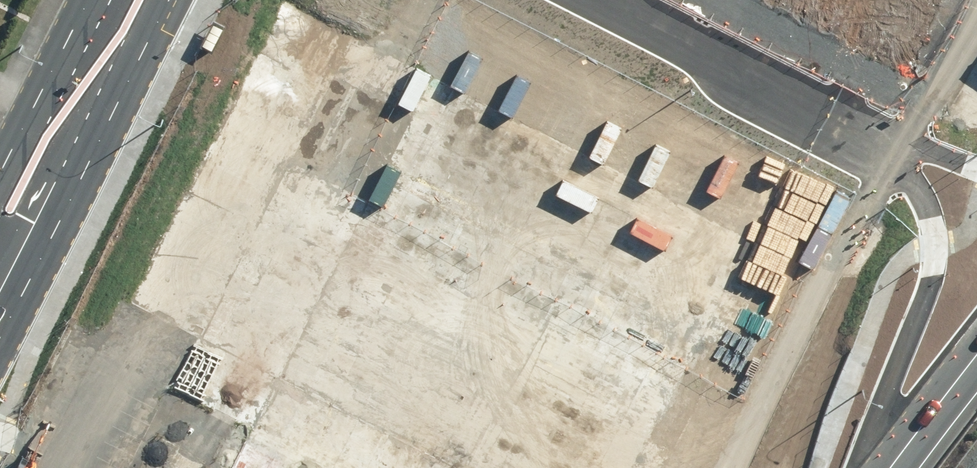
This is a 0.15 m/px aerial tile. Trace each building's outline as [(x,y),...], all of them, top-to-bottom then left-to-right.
[(930,43),(943,0),(778,0),(930,43)]
